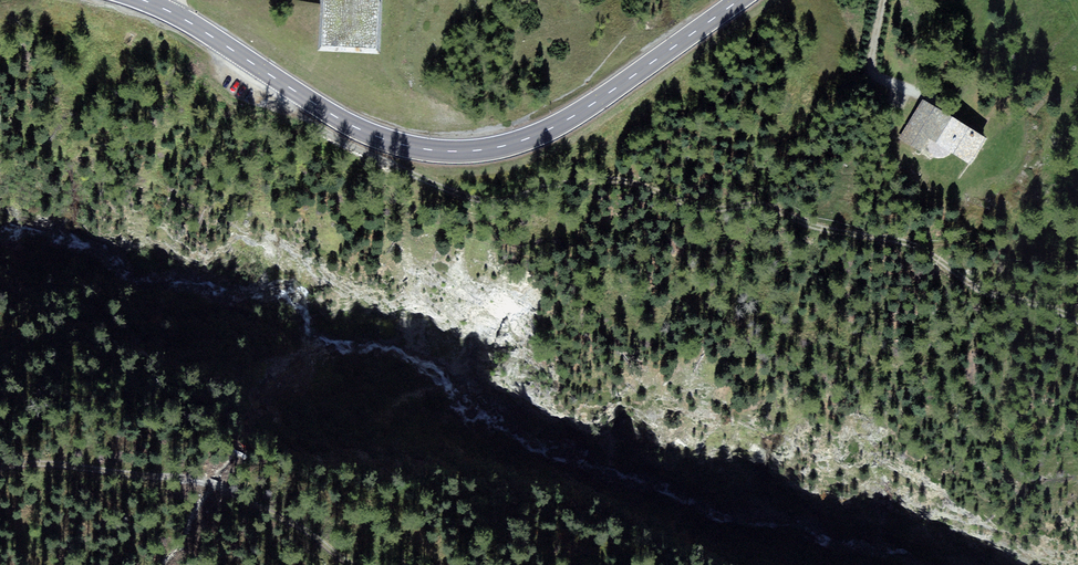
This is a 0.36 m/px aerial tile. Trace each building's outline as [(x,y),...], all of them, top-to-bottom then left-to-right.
[(318,50),(373,53),(377,0),(321,0),(318,50)] [(928,160),(930,157),(934,159),(940,159),(946,158),(948,153),(968,166),(983,142),(921,102),(897,140),(928,160)]
